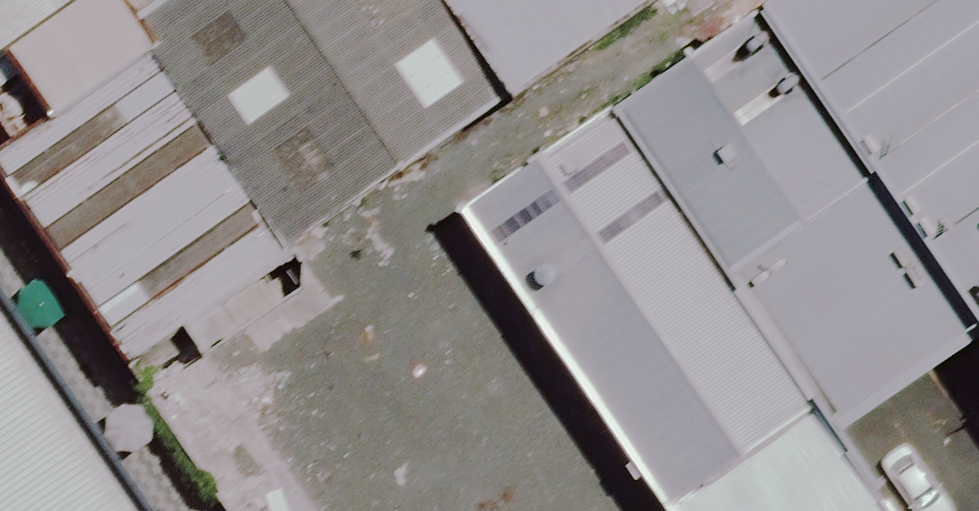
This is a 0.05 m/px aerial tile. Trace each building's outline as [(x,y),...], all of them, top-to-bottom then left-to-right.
[(61,59),(214,280),(454,123),(370,0),(147,0),(61,59)] [(454,123),(636,0),(370,0),(454,123)] [(978,300),(978,0),(777,0),(978,300)] [(753,18),(616,110),(826,421),(963,329),(753,18)] [(458,219),(660,510),(869,510),(601,121),(458,219)] [(488,445),(375,275),(159,416),(222,510),(480,510),(450,469),(488,445)] [(0,331),(0,510),(125,510),(0,331)]
